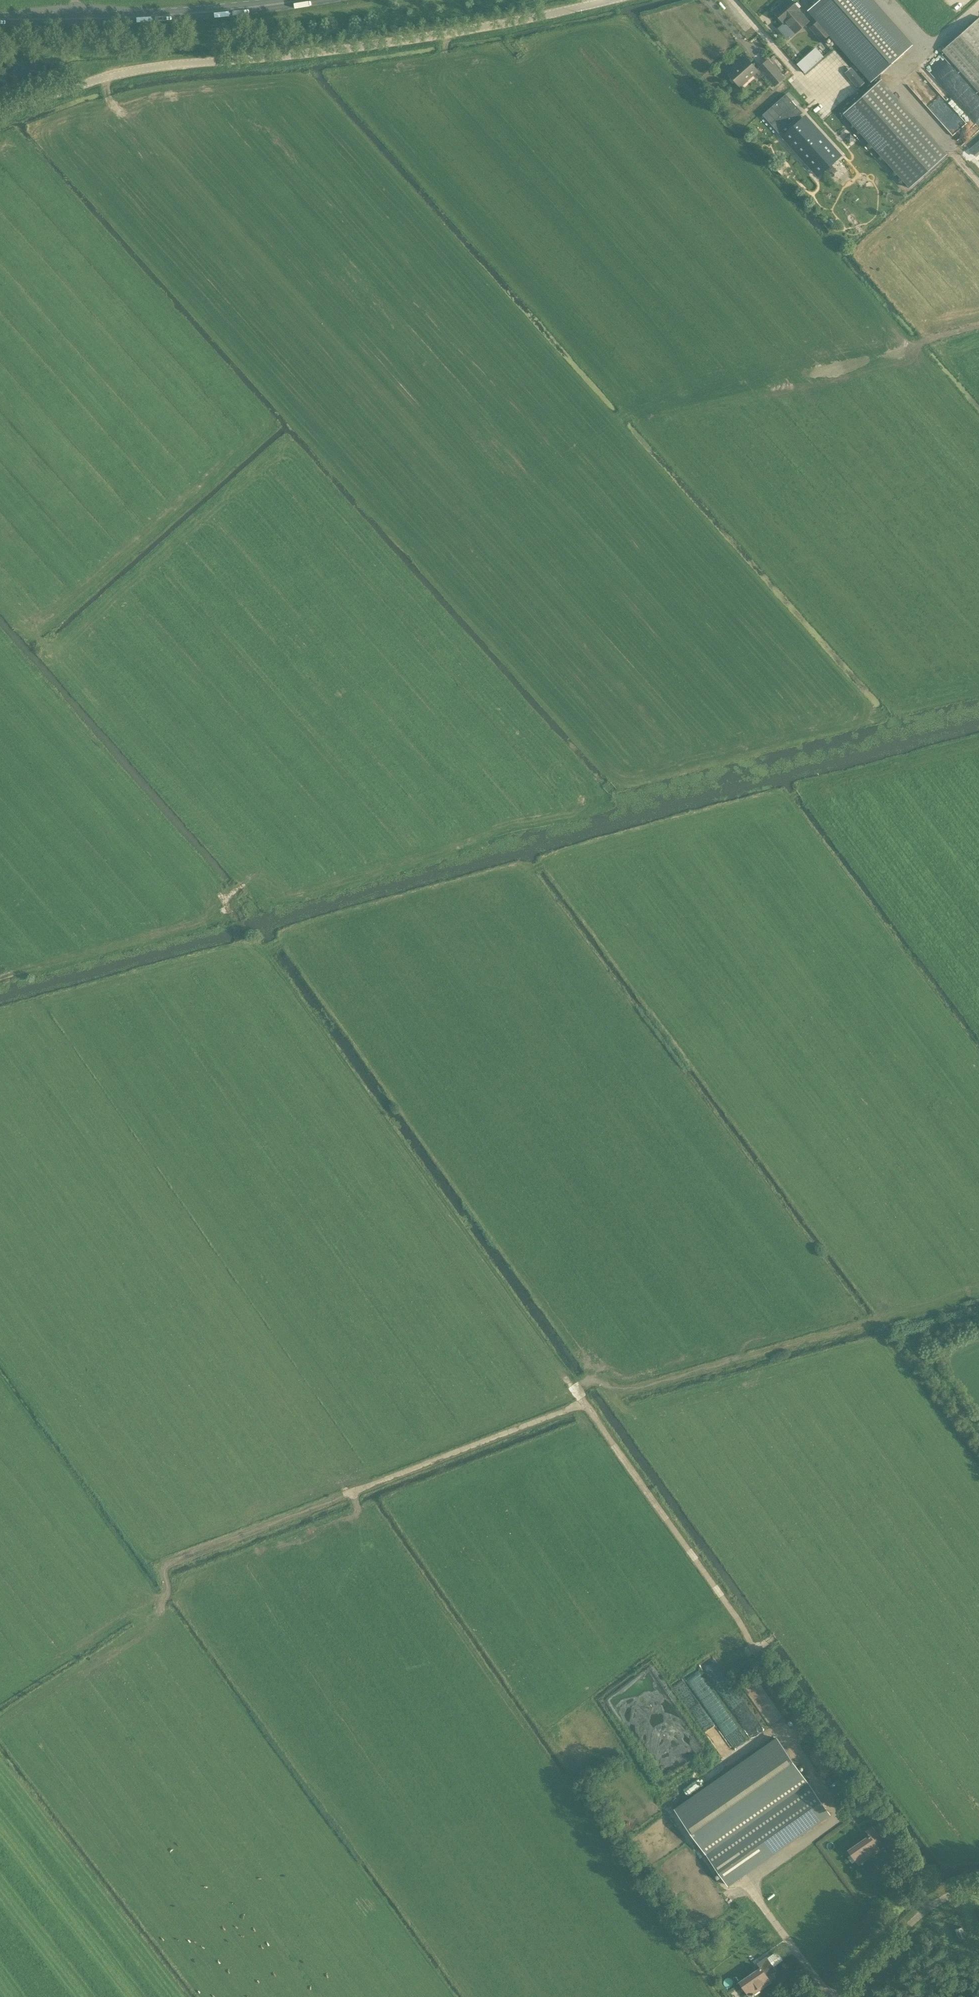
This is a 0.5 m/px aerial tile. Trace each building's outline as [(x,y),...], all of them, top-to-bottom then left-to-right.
[(773,11),(784,24),(786,22),(796,33),(809,21),(800,10),(800,9),(792,0),(785,0),(773,11)] [(811,9),(873,79),(910,46),(932,25),(908,0),(821,0),(811,9)] [(943,49),(978,90),(978,17),(943,49)] [(818,21),(810,28),(822,41),(830,35),(818,21)] [(735,67),(728,73),(732,77),(730,79),(734,83),(736,82),(740,86),(741,84),(742,85),(747,81),(746,80),(757,70),(746,58),(739,64),(739,63),(735,67)] [(768,60),(759,68),(775,86),(784,78),(768,60)] [(859,87),(865,81),(857,72),(851,78),(859,87)] [(877,152),(915,118),(881,80),(842,114),(876,153),(877,152)] [(786,94),(762,115),(777,132),(779,133),(798,117),(802,113),(786,94)] [(915,118),(877,152),(909,188),(947,154),(915,118)] [(802,119),(783,136),(813,170),(818,175),(840,155),(808,120),(807,120),(805,123),(802,119)] [(755,1718),(712,1658),(706,1663),(705,1662),(701,1665),(744,1725),(755,1718)] [(677,1809),(730,1884),(829,1814),(777,1739),(677,1809)] [(870,1834),(849,1849),(859,1863),(880,1849),(875,1842),(880,1838),(872,1827),(867,1830),(870,1834)] [(956,1929),(960,1939),(965,1937),(962,1927),(956,1929)] [(775,1953),(770,1956),(774,1964),(780,1961),(775,1953)] [(760,1967),(740,1981),(749,1995),(771,1981),(765,1973),(773,1967),(766,1957),(757,1963),(760,1967)]
